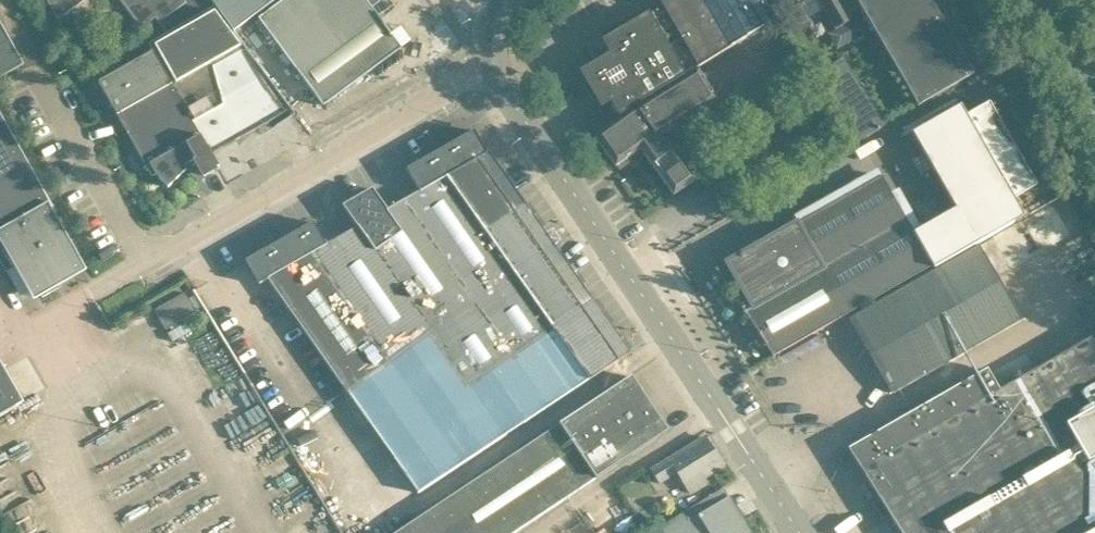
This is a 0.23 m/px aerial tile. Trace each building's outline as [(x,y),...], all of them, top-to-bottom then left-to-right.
[(57,20),(84,0),(46,0),(57,20)] [(128,11),(141,29),(156,18),(180,0),(120,0),(128,11)] [(156,18),(159,23),(167,33),(196,17),(186,3),(184,0),(180,0),(156,18)] [(270,5),(266,0),(211,0),(215,6),(234,31),(270,5)] [(310,89),(323,106),(402,48),(372,8),(383,0),(283,0),(258,19),(310,89)] [(649,14),(685,76),(697,69),(729,49),(701,0),(673,0),(664,5),(649,14)] [(729,49),(773,22),(760,0),(701,0),(729,49)] [(799,4),(793,7),(802,21),(825,8),(837,28),(851,20),(839,0),(796,0),(799,4)] [(918,107),(974,74),(931,0),(855,0),(918,107)] [(149,44),(153,52),(171,83),(200,135),(212,155),(270,122),(273,127),(295,115),(291,108),(247,48),(234,31),(215,6),(196,17),(167,33),(149,44)] [(685,76),(649,14),(603,41),(604,42),(611,54),(581,72),(601,107),(611,101),(620,115),(644,101),(685,76)] [(23,63),(0,22),(0,73),(20,62),(21,64),(23,63)] [(220,169),(212,155),(200,135),(171,83),(153,52),(99,83),(141,158),(152,177),(156,175),(169,188),(187,169),(185,166),(195,161),(204,177),(217,169),(217,170),(220,169)] [(887,125),(843,58),(815,77),(858,142),(887,125)] [(685,76),(644,101),(594,137),(616,167),(641,149),(674,195),(696,180),(664,135),(717,101),(697,69),(685,76)] [(824,268),(744,313),(773,357),(776,355),(867,303),(933,265),(934,268),(1024,216),(1014,199),(1036,186),(989,102),(966,115),(960,105),(912,133),(955,208),(914,232),(882,176),(799,224),(824,268)] [(1,243),(0,244),(0,260),(7,272),(15,267),(32,298),(40,293),(43,298),(59,288),(56,284),(85,268),(49,204),(51,203),(0,114),(0,241),(1,243)] [(474,131),(441,150),(454,172),(454,173),(489,153),(488,153),(487,153),(474,131)] [(441,150),(407,169),(420,192),(454,172),(441,150)] [(403,202),(426,235),(507,178),(497,164),(495,165),(496,165),(492,168),(484,157),(489,154),(489,153),(454,173),(454,172),(420,192),(403,202)] [(516,193),(517,193),(507,178),(426,235),(440,254),(516,201),(511,195),(515,193),(516,193)] [(372,189),(343,206),(358,227),(468,383),(510,354),(494,331),(474,302),(454,274),(440,254),(426,235),(403,202),(387,210),(372,189)] [(131,199),(135,205),(141,201),(138,195),(131,199)] [(440,254),(454,274),(534,218),(524,203),(523,204),(524,205),(520,207),(516,201),(440,254)] [(454,274),(474,302),(554,246),(554,245),(549,249),(539,234),(543,232),(543,233),(544,232),(534,218),(454,274)] [(824,268),(799,224),(798,222),(795,224),(795,225),(793,225),(777,220),(771,238),(768,240),(767,240),(765,241),(766,244),(767,244),(769,249),(762,253),(757,249),(750,250),(716,269),(744,313),(824,268)] [(326,245),(313,222),(280,242),(293,265),(326,245)] [(326,245),(293,265),(269,280),(419,494),(601,373),(619,361),(620,361),(629,354),(630,355),(631,354),(620,339),(619,339),(619,340),(616,343),(607,330),(611,328),(611,329),(612,328),(593,300),(512,357),(510,354),(468,383),(358,227),(326,245)] [(293,265),(280,242),(246,261),(260,285),(269,280),(293,265)] [(979,244),(869,307),(850,318),(893,393),(1022,320),(979,244)] [(554,246),(474,302),(494,331),(574,274),(564,260),(563,261),(564,262),(560,264),(550,250),(555,247),(554,246)] [(583,290),(585,289),(574,274),(494,331),(512,357),(593,300),(592,299),(591,300),(591,301),(588,303),(579,291),(583,289),(583,290)] [(163,325),(196,312),(189,294),(156,306),(163,325)] [(182,329),(164,339),(173,355),(191,345),(182,329)] [(1000,390),(989,370),(850,449),(880,498),(873,502),(883,519),(891,515),(902,532),(1094,532),(1094,335),(1000,390)] [(613,389),(396,532),(514,532),(650,443),(668,431),(631,377),(613,389)] [(678,469),(692,492),(707,483),(704,478),(723,466),(705,437),(654,469),(660,480),(678,469)] [(659,526),(663,532),(751,532),(743,519),(739,522),(726,501),(730,499),(724,488),(659,526)]
